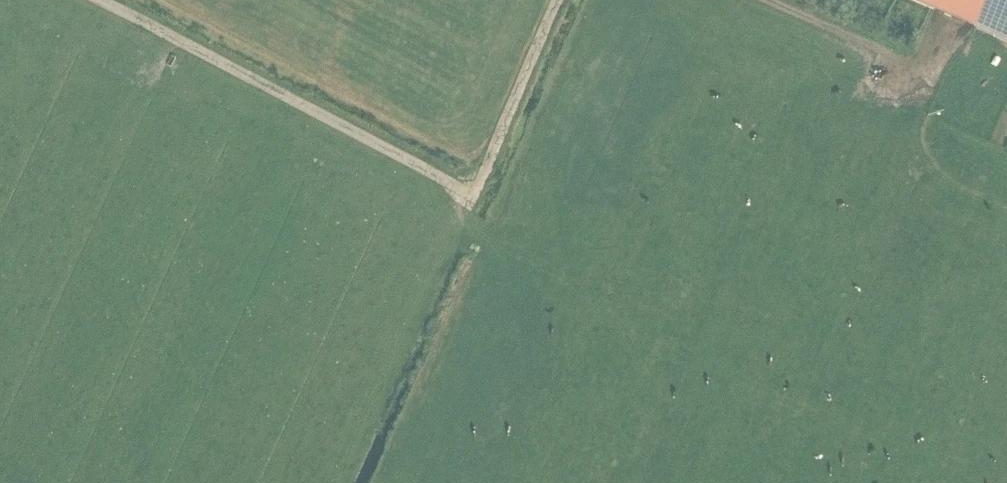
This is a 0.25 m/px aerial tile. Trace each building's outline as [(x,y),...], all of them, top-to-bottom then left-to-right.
[(975,29),(1006,43),(1006,0),(987,0),(975,29)]
